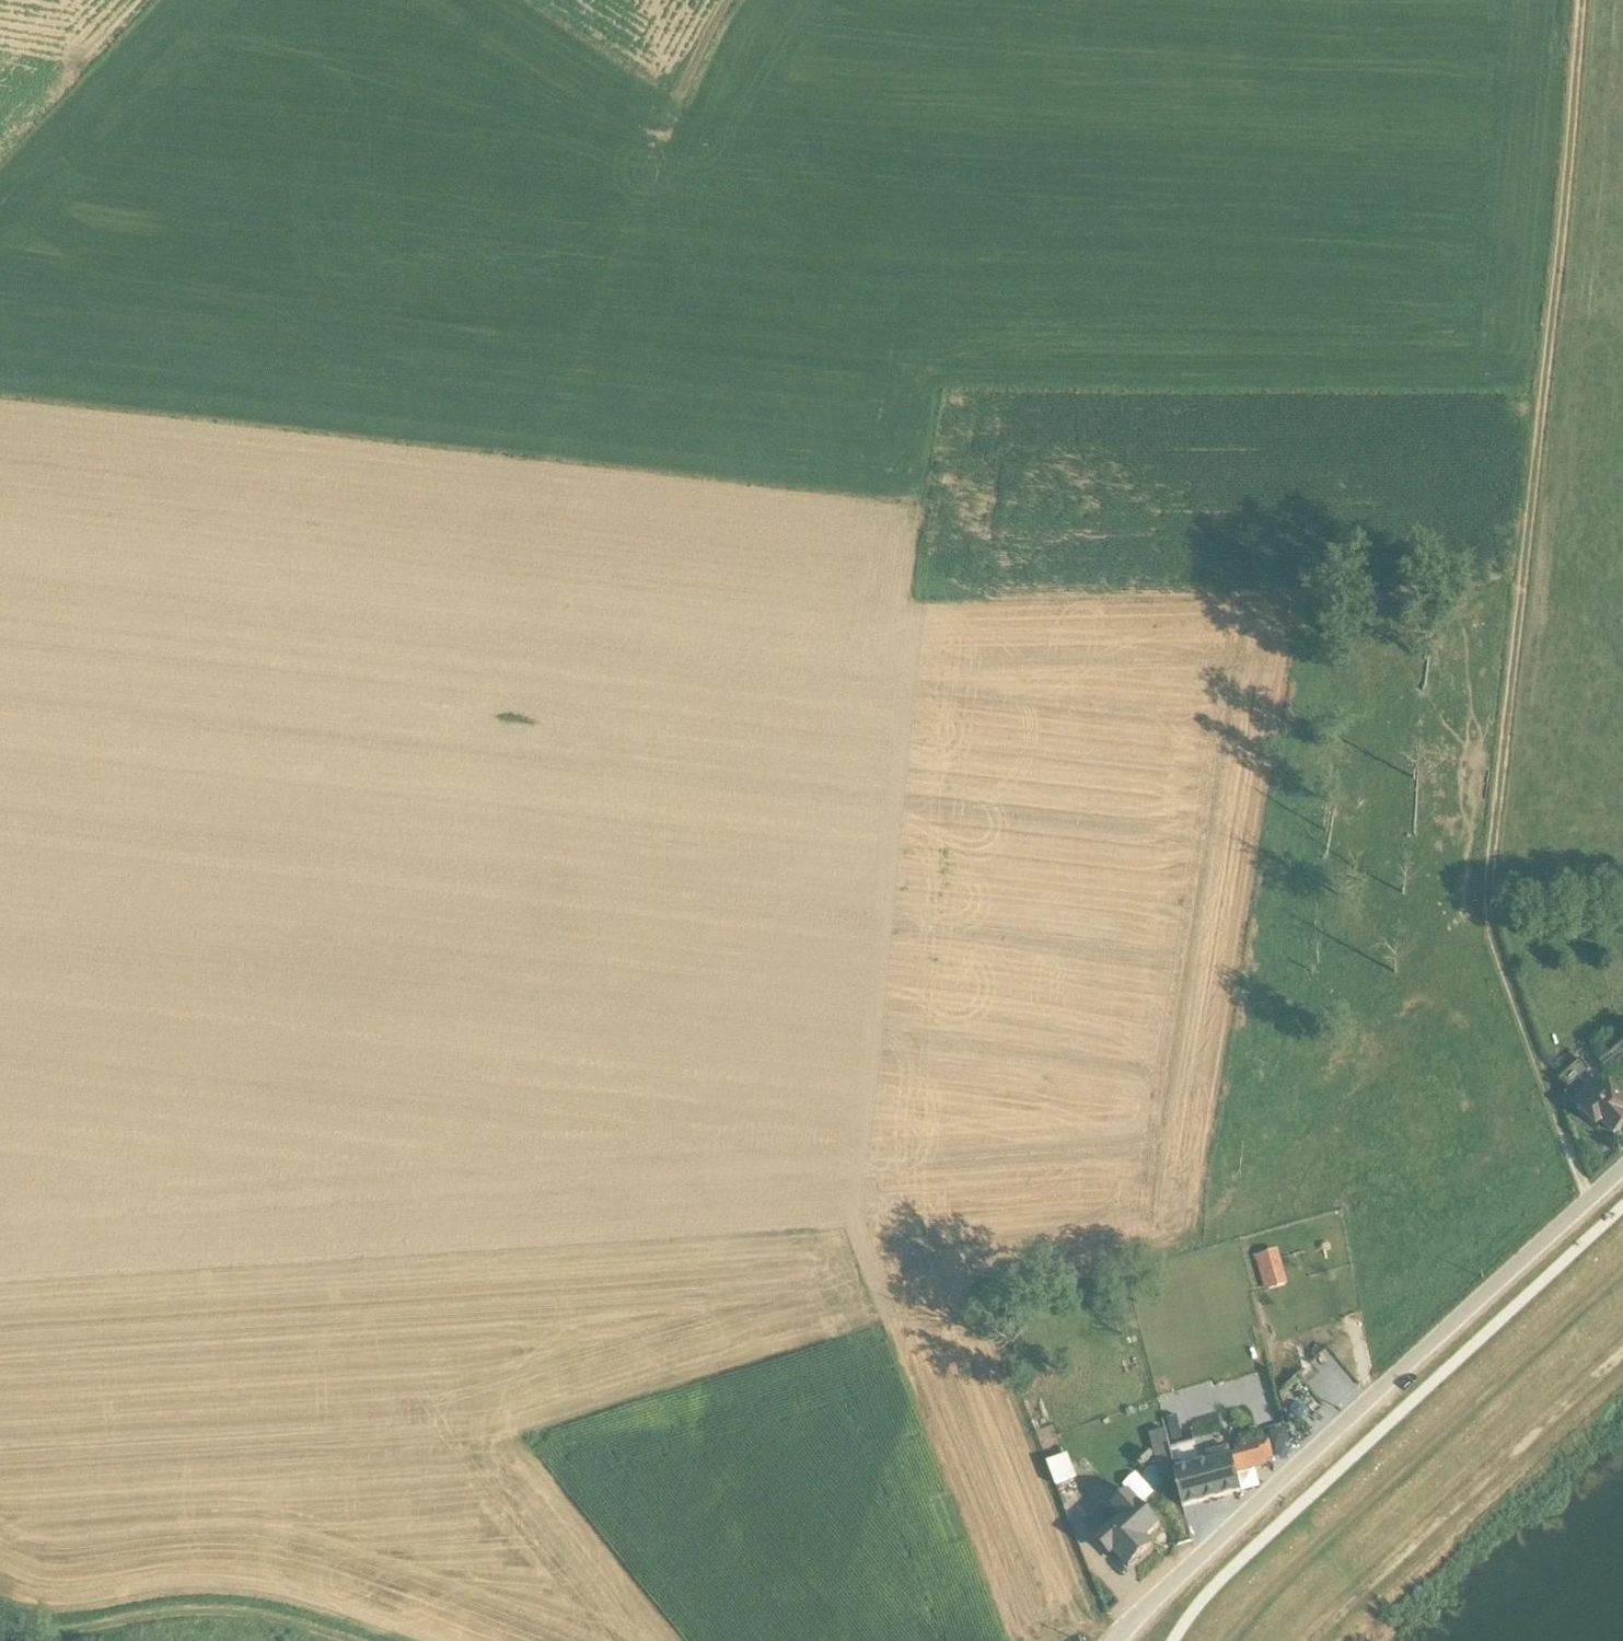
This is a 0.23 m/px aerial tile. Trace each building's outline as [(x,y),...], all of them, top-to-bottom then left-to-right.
[(1597,1133),(1602,1129),(1614,1142),(1622,1134),(1622,1106),(1607,1088),(1622,1076),(1622,1049),(1589,1075),(1581,1067),(1559,1085),(1569,1096),(1565,1099),(1597,1133)] [(1216,1387),(1228,1386),(1226,1369),(1214,1370),(1216,1387)] [(1149,1440),(1162,1489),(1173,1478),(1175,1477),(1165,1436),(1149,1440)] [(1233,1467),(1230,1454),(1208,1460),(1210,1468),(1201,1470),(1195,1446),(1169,1452),(1175,1477),(1173,1478),(1184,1514),(1242,1498),(1238,1484),(1233,1467)] [(1233,1467),(1238,1484),(1275,1474),(1270,1457),(1233,1467)] [(1077,1485),(1067,1460),(1047,1468),(1064,1513),(1083,1506),(1076,1486),(1077,1485)] [(1100,1520),(1087,1531),(1111,1560),(1115,1557),(1130,1573),(1152,1552),(1126,1522),(1113,1533),(1100,1520)]
